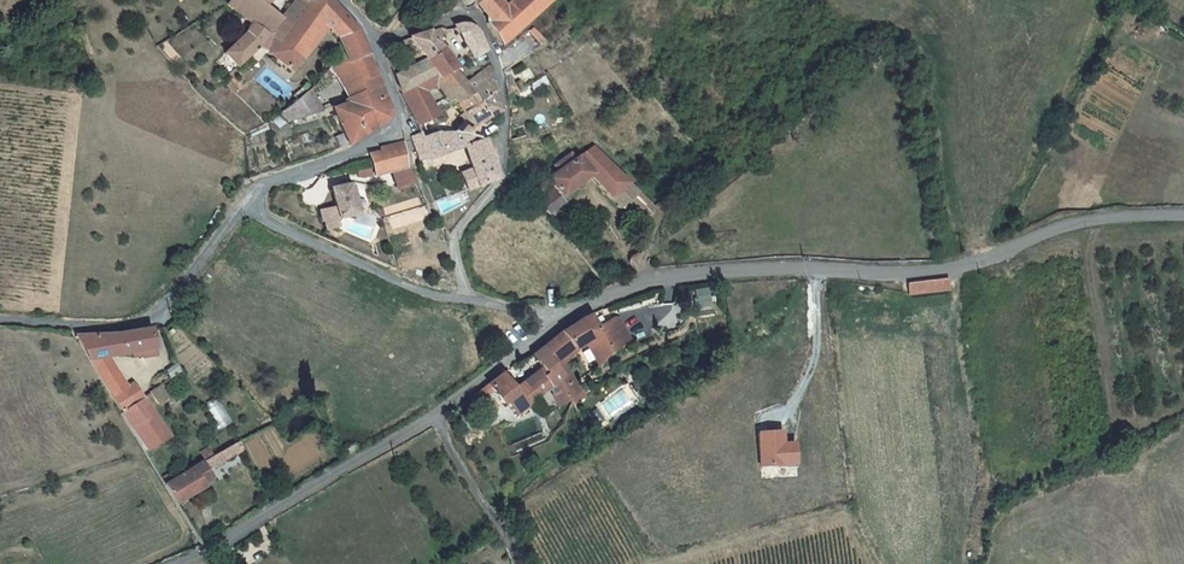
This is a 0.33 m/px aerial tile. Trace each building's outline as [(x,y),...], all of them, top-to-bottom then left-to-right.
[(288,18),(278,9),(283,0),(240,0),(235,9),(261,31),(253,39),(229,54),(242,69),(274,45),(286,36),(321,0),(306,0),(288,18)] [(274,45),(300,72),(337,33),(348,49),(354,65),(370,58),(359,33),(335,0),(321,0),(286,36),(274,45)] [(511,7),(506,0),(468,0),(474,7),(476,6),(486,20),(484,21),(505,49),(559,0),(519,0),(511,7)] [(461,26),(453,26),(471,62),(472,64),(487,53),(480,41),(468,29),(461,26)] [(409,39),(425,59),(441,47),(428,32),(409,39)] [(409,39),(401,41),(415,65),(425,59),(409,39)] [(441,47),(425,59),(436,75),(441,81),(458,70),(441,47)] [(458,70),(473,92),(483,100),(496,95),(490,74),(496,71),(487,53),(472,64),(471,62),(458,70)] [(342,151),(349,147),(351,150),(390,123),(394,117),(370,58),(354,65),(340,68),(333,71),(349,109),(334,116),(346,138),(337,143),(342,151)] [(415,65),(392,74),(401,91),(436,75),(425,59),(415,65)] [(458,91),(460,97),(473,92),(458,70),(441,81),(436,75),(401,91),(416,123),(443,111),(458,91)] [(469,112),(456,133),(476,140),(482,131),(480,124),(502,115),(496,95),(483,100),(473,92),(460,97),(469,112)] [(328,118),(313,95),(287,116),(296,130),(328,118)] [(435,130),(449,131),(443,111),(416,123),(419,132),(435,130)] [(468,192),(493,182),(495,172),(489,152),(486,153),(481,141),(476,140),(456,133),(449,131),(435,130),(419,132),(410,136),(422,157),(434,156),(466,147),(475,170),(462,174),(468,192)] [(403,196),(421,188),(417,176),(413,174),(404,144),(382,149),(381,151),(384,163),(375,165),(377,176),(366,177),(369,188),(384,186),(395,182),(403,196)] [(561,188),(546,198),(553,208),(556,212),(571,201),(568,196),(594,178),(627,210),(634,205),(663,234),(667,221),(595,150),(579,162),(574,156),(560,166),(564,172),(554,179),(561,188)] [(332,225),(334,234),(347,231),(345,222),(365,218),(357,187),(337,191),(341,208),(326,212),(329,226),(332,225)] [(948,295),(946,278),(906,284),(909,301),(948,295)] [(694,312),(713,310),(711,289),(693,290),(694,312)] [(601,328),(594,316),(590,318),(548,348),(557,363),(590,342),(604,365),(615,351),(625,345),(628,348),(635,344),(632,341),(633,340),(621,320),(616,319),(601,328)] [(100,333),(80,333),(124,414),(127,413),(148,452),(169,440),(138,384),(129,386),(113,356),(156,347),(151,326),(100,333)] [(520,391),(508,373),(492,383),(505,403),(508,401),(517,414),(553,391),(567,410),(578,403),(564,384),(568,382),(557,363),(548,348),(537,355),(549,372),(520,391)] [(568,382),(564,384),(578,403),(586,398),(574,378),(568,382)] [(159,403),(169,397),(162,385),(152,391),(159,403)] [(219,428),(229,424),(218,400),(209,404),(219,428)] [(787,467),(786,433),(762,434),(763,468),(787,467)] [(241,440),(166,484),(179,506),(196,496),(193,491),(213,479),(208,471),(246,449),(241,440)]
